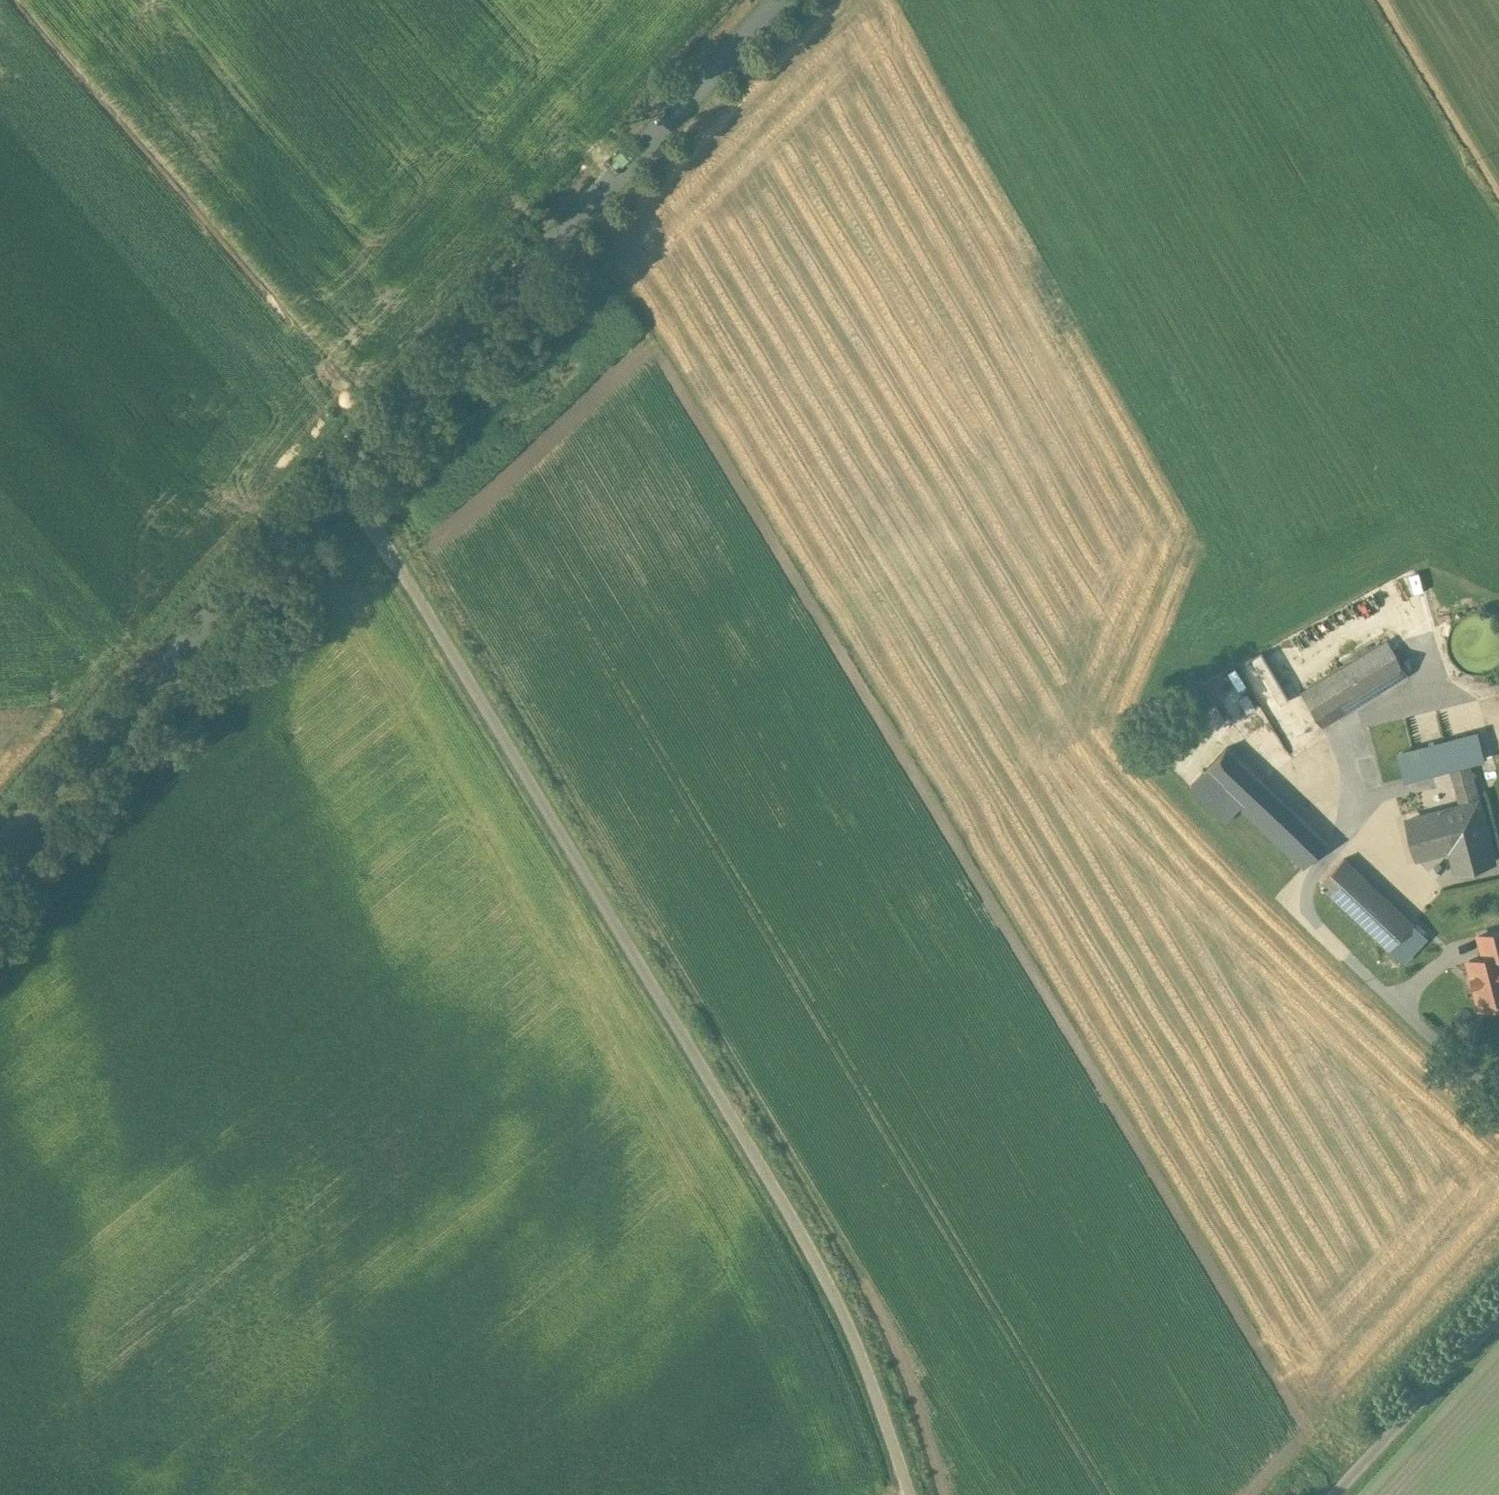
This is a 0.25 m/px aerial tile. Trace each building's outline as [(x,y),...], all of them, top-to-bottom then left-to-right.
[(1388,640),(1302,691),(1310,704),(1396,653),(1388,640)] [(1396,653),(1310,704),(1323,725),(1408,673),(1396,653)] [(1427,705),(1417,708),(1421,724),(1431,721),(1427,705)] [(1417,708),(1367,721),(1383,784),(1452,766),(1468,761),(1485,757),(1473,710),(1431,721),(1421,724),(1417,708)] [(1218,738),(1195,763),(1203,771),(1227,746),(1218,738)] [(1227,746),(1203,771),(1239,805),(1305,867),(1328,842),(1227,746)] [(1468,761),(1452,766),(1461,799),(1477,795),(1468,761)] [(1239,805),(1203,771),(1190,786),(1226,820),(1239,805)] [(1479,800),(1408,819),(1417,856),(1451,847),(1457,870),(1494,861),(1479,800)] [(1344,857),(1321,882),(1341,901),(1365,876),(1344,857)] [(1365,876),(1341,901),(1391,948),(1414,923),(1365,876)] [(1470,960),(1481,1007),(1498,1002),(1498,953),(1470,960)]
